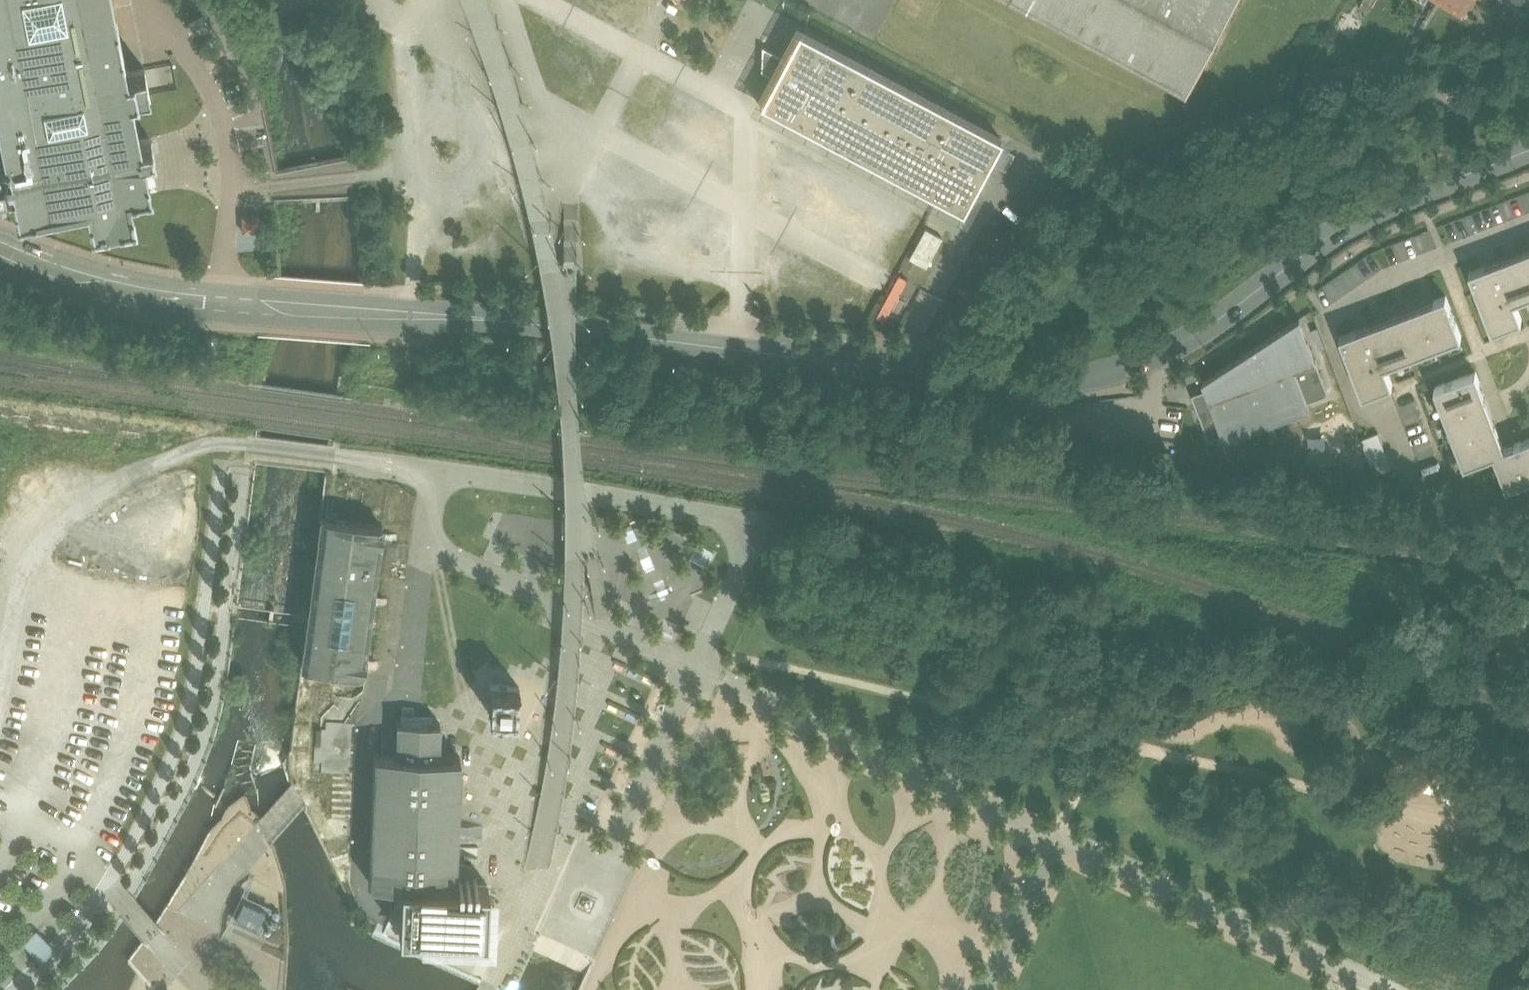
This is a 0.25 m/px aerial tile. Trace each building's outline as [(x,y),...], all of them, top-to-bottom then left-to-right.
[(7,156),(0,157),(0,189),(9,187),(8,186),(13,185),(15,198),(18,215),(36,211),(35,210),(88,200),(90,211),(89,211),(92,226),(96,226),(109,224),(109,223),(116,221),(117,222),(132,219),(133,220),(134,220),(130,195),(153,190),(148,165),(145,166),(143,154),(154,151),(151,138),(140,140),(131,94),(150,91),(145,69),(126,72),(122,51),(123,50),(117,19),(116,19),(112,0),(0,0),(0,121),(7,156)] [(1189,91),(1237,0),(1019,0),(1189,91)] [(1359,3),(1369,10),(1375,0),(1361,0),(1359,3)] [(1463,9),(1469,0),(1449,0),(1463,9)] [(1492,9),(1522,28),(1528,17),(1528,0),(1497,0),(1492,9)] [(1001,137),(799,30),(784,57),(763,45),(761,69),(774,76),(760,103),(962,210),(1001,137)] [(649,82),(629,122),(639,127),(658,86),(649,82)] [(1074,159),(1063,153),(1059,162),(1069,167),(1074,159)] [(263,231),(263,214),(243,213),(242,231),(263,231)] [(912,255),(927,264),(943,238),(928,229),(912,255)] [(1469,269),(1493,331),(1522,320),(1514,301),(1528,295),(1528,246),(1469,269)] [(1446,294),(1334,330),(1357,401),(1396,388),(1389,368),(1463,344),(1446,294)] [(1332,393),(1300,313),(1202,378),(1207,389),(1193,393),(1208,437),(1224,432),(1227,438),(1311,407),(1309,400),(1332,393)] [(1429,382),(1458,462),(1492,450),(1505,485),(1528,477),(1528,432),(1503,441),(1475,365),(1429,382)] [(1365,438),(1378,473),(1395,467),(1382,432),(1365,438)] [(383,526),(322,517),(303,665),(364,673),(383,526)] [(516,684),(490,683),(490,688),(489,688),(489,705),(490,705),(489,709),(491,710),(491,714),(494,714),(494,710),(518,711),(518,709),(516,709),(517,689),(520,689),(520,686),(517,686),(516,684)] [(402,885),(426,885),(425,929),(505,930),(506,886),(465,886),(466,757),(442,757),(442,727),(427,727),(416,727),(401,726),(401,755),(375,755),(374,885),(402,885)] [(1434,773),(1423,784),(1430,785),(1434,786),(1440,788),(1446,791),(1452,794),(1451,778),(1434,773)] [(51,944),(39,932),(27,944),(39,956),(51,944)]
